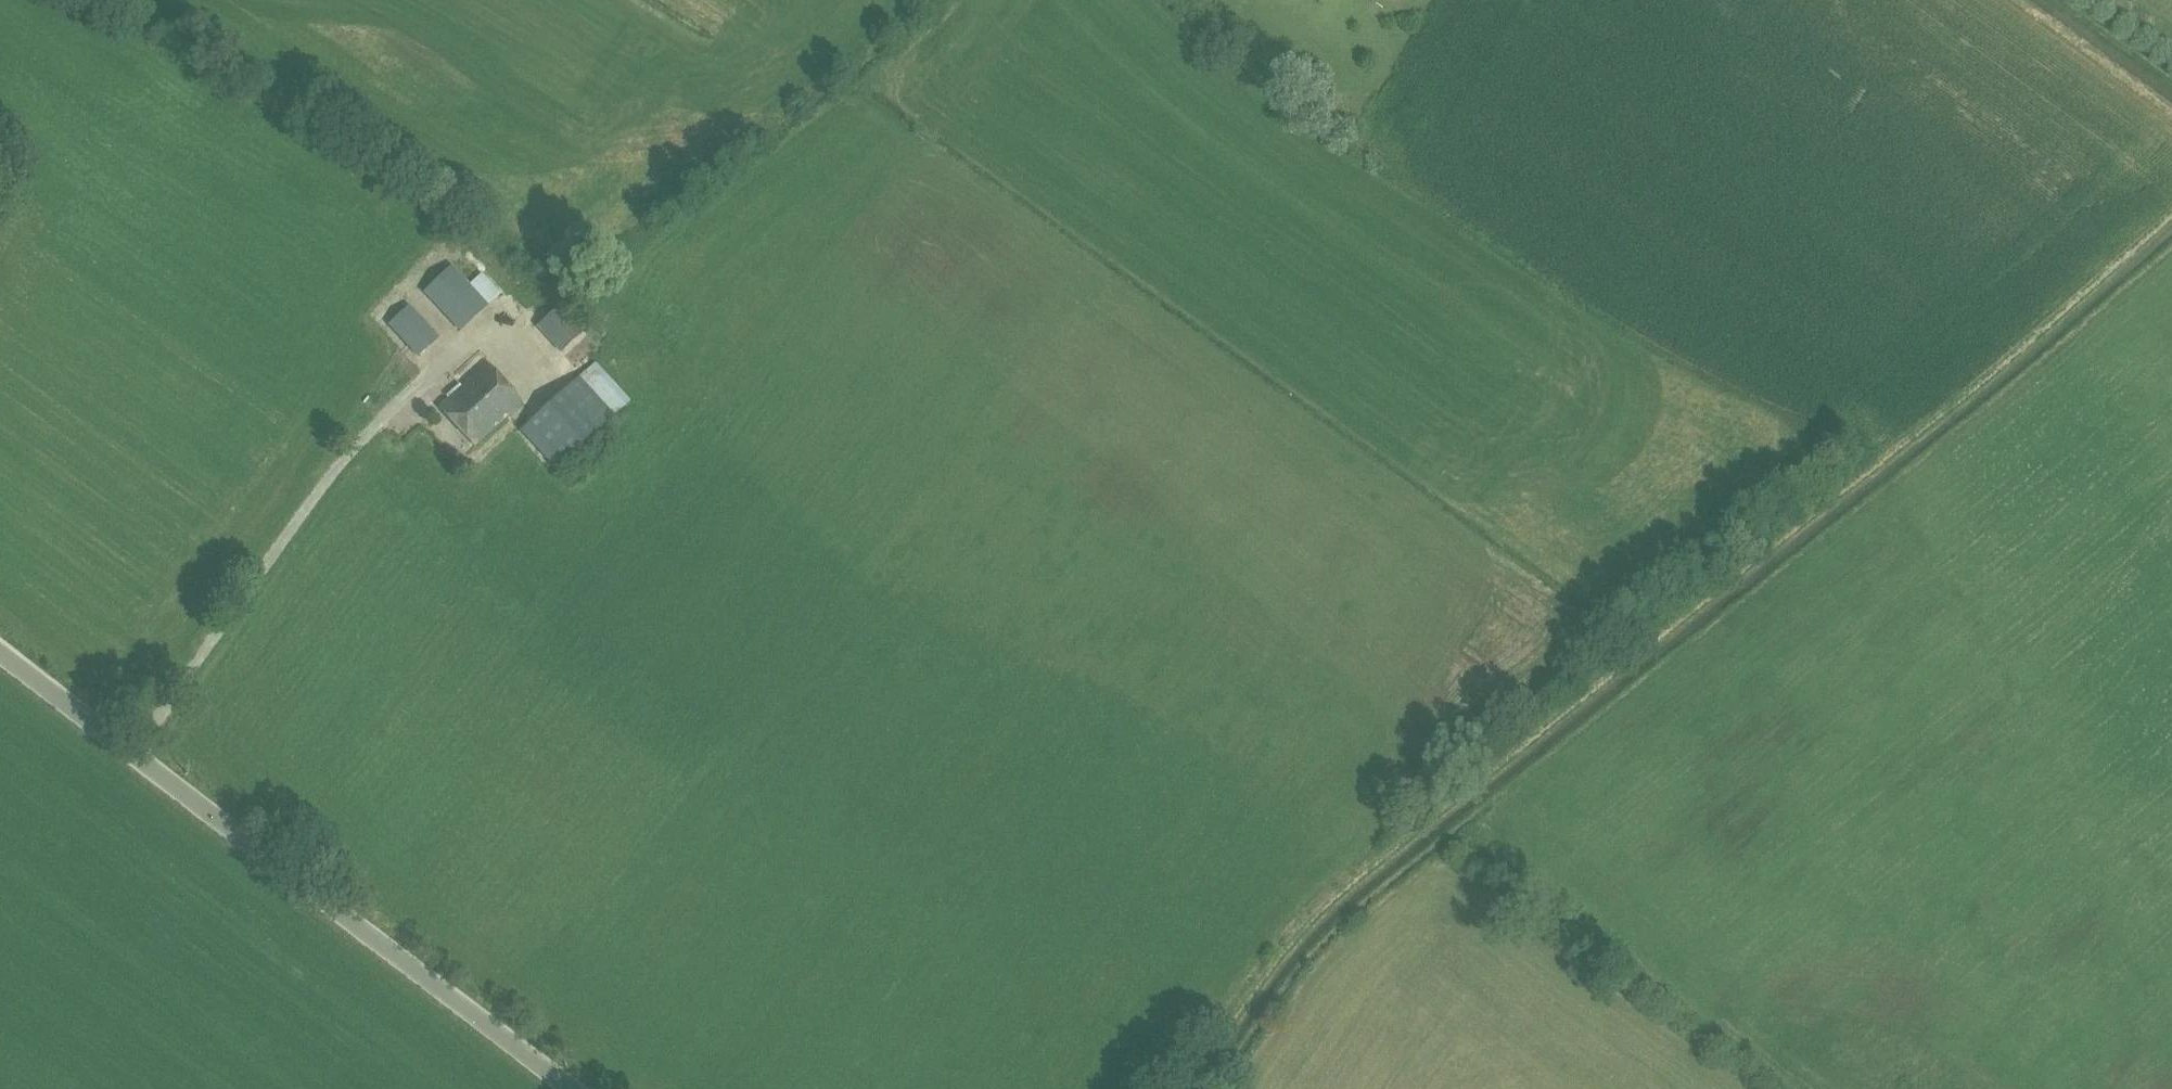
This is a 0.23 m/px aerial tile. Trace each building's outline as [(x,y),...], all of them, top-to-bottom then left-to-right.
[(424,292),(460,331),(502,293),(482,272),(469,284),(452,265),(424,292)] [(389,324),(418,356),(440,337),(411,305),(389,324)] [(558,308),(538,326),(564,356),(585,338),(558,308)] [(521,429),(556,468),(630,399),(586,351),(564,372),(572,382),(521,429)] [(440,406),(476,445),(523,401),(487,363),(462,385),(460,383),(447,395),(450,397),(440,406)]
